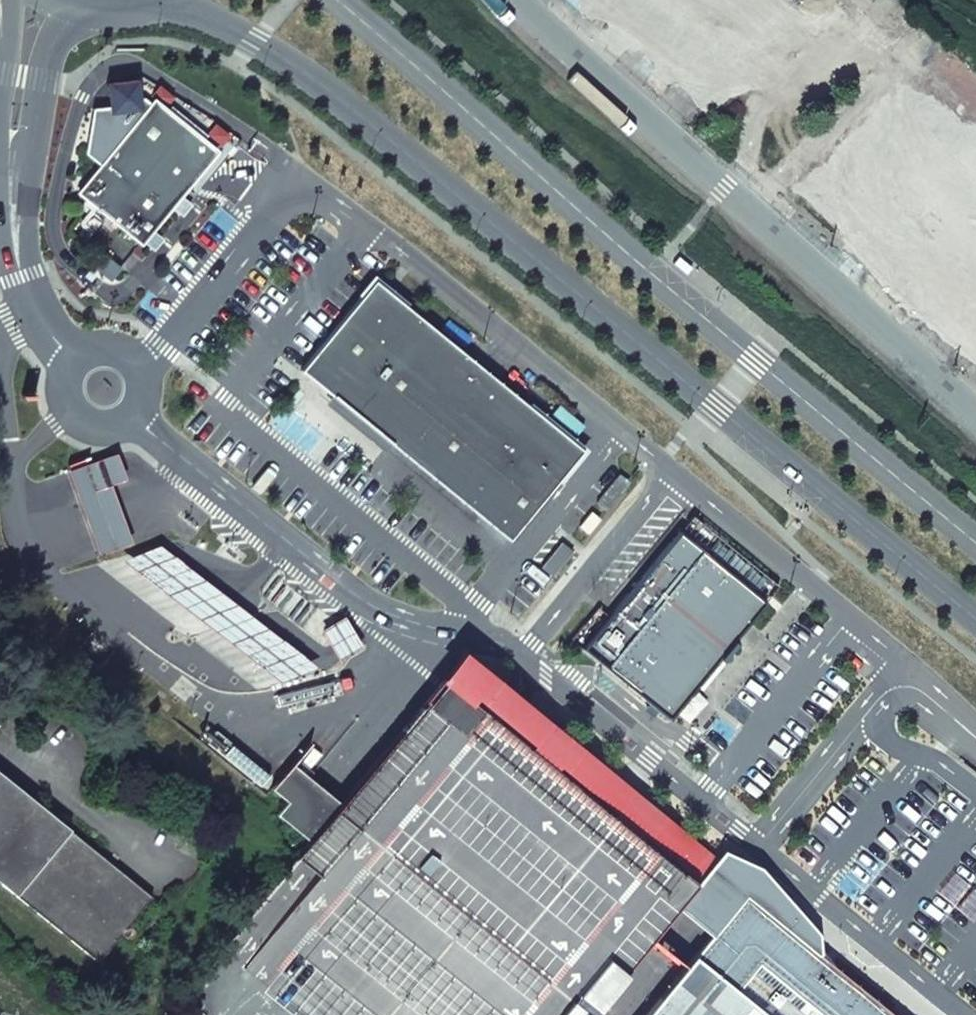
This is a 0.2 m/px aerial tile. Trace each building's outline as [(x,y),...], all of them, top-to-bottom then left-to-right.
[(105,167),(84,193),(145,243),(147,241),(156,230),(176,206),(184,196),(220,152),(158,102),(156,104),(147,98),(142,81),(111,84),(113,107),(97,109),(90,154),(105,167)] [(183,213),(192,202),(184,196),(176,206),(183,213)] [(155,248),(164,237),(156,230),(147,241),(155,248)] [(506,539),(511,543),(584,452),(514,395),(373,280),(300,372),(506,539)] [(122,452),(71,470),(103,553),(136,542),(115,485),(131,479),(122,452)] [(618,478),(595,506),(605,514),(628,486),(618,478)] [(769,600),(686,533),(615,621),(600,608),(572,643),(672,722),(769,600)] [(121,557),(285,682),(322,667),(256,616),(253,613),(163,544),(121,557)] [(543,569),(554,578),(575,554),(564,544),(543,569)] [(354,631),(348,620),(324,634),(330,645),(354,631)] [(626,975),(623,972),(696,884),(508,732),(472,703),(450,686),(442,679),(338,810),(288,771),(272,791),(288,803),(278,816),(311,843),(183,1002),(199,1014),(594,1014),(626,975)] [(271,776),(216,732),(207,744),(261,788),(271,776)] [(98,963),(152,898),(0,774),(0,884),(98,963)] [(696,884),(728,910),(715,926),(717,928),(722,931),(734,916),(735,916),(736,914),(737,913),(737,911),(738,909),(739,908),(741,907),(742,906),(744,905),(746,905),(747,905),(749,905),(750,906),(751,906),(753,906),(754,907),(755,908),(756,910),(756,911),(757,913),(757,915),(757,916),(761,916),(781,933),(785,928),(824,960),(823,937),(765,870),(723,849),(696,884)] [(882,1008),(824,960),(785,928),(781,933),(761,916),(757,916),(757,915),(757,913),(756,911),(756,910),(755,908),(754,907),(753,906),(751,906),(750,906),(749,905),(747,905),(746,905),(744,905),(742,906),(741,907),(739,908),(738,909),(737,911),(737,913),(736,914),(735,916),(734,916),(722,931),(717,928),(711,935),(671,984),(646,1014),(891,1014),(882,1008)]
